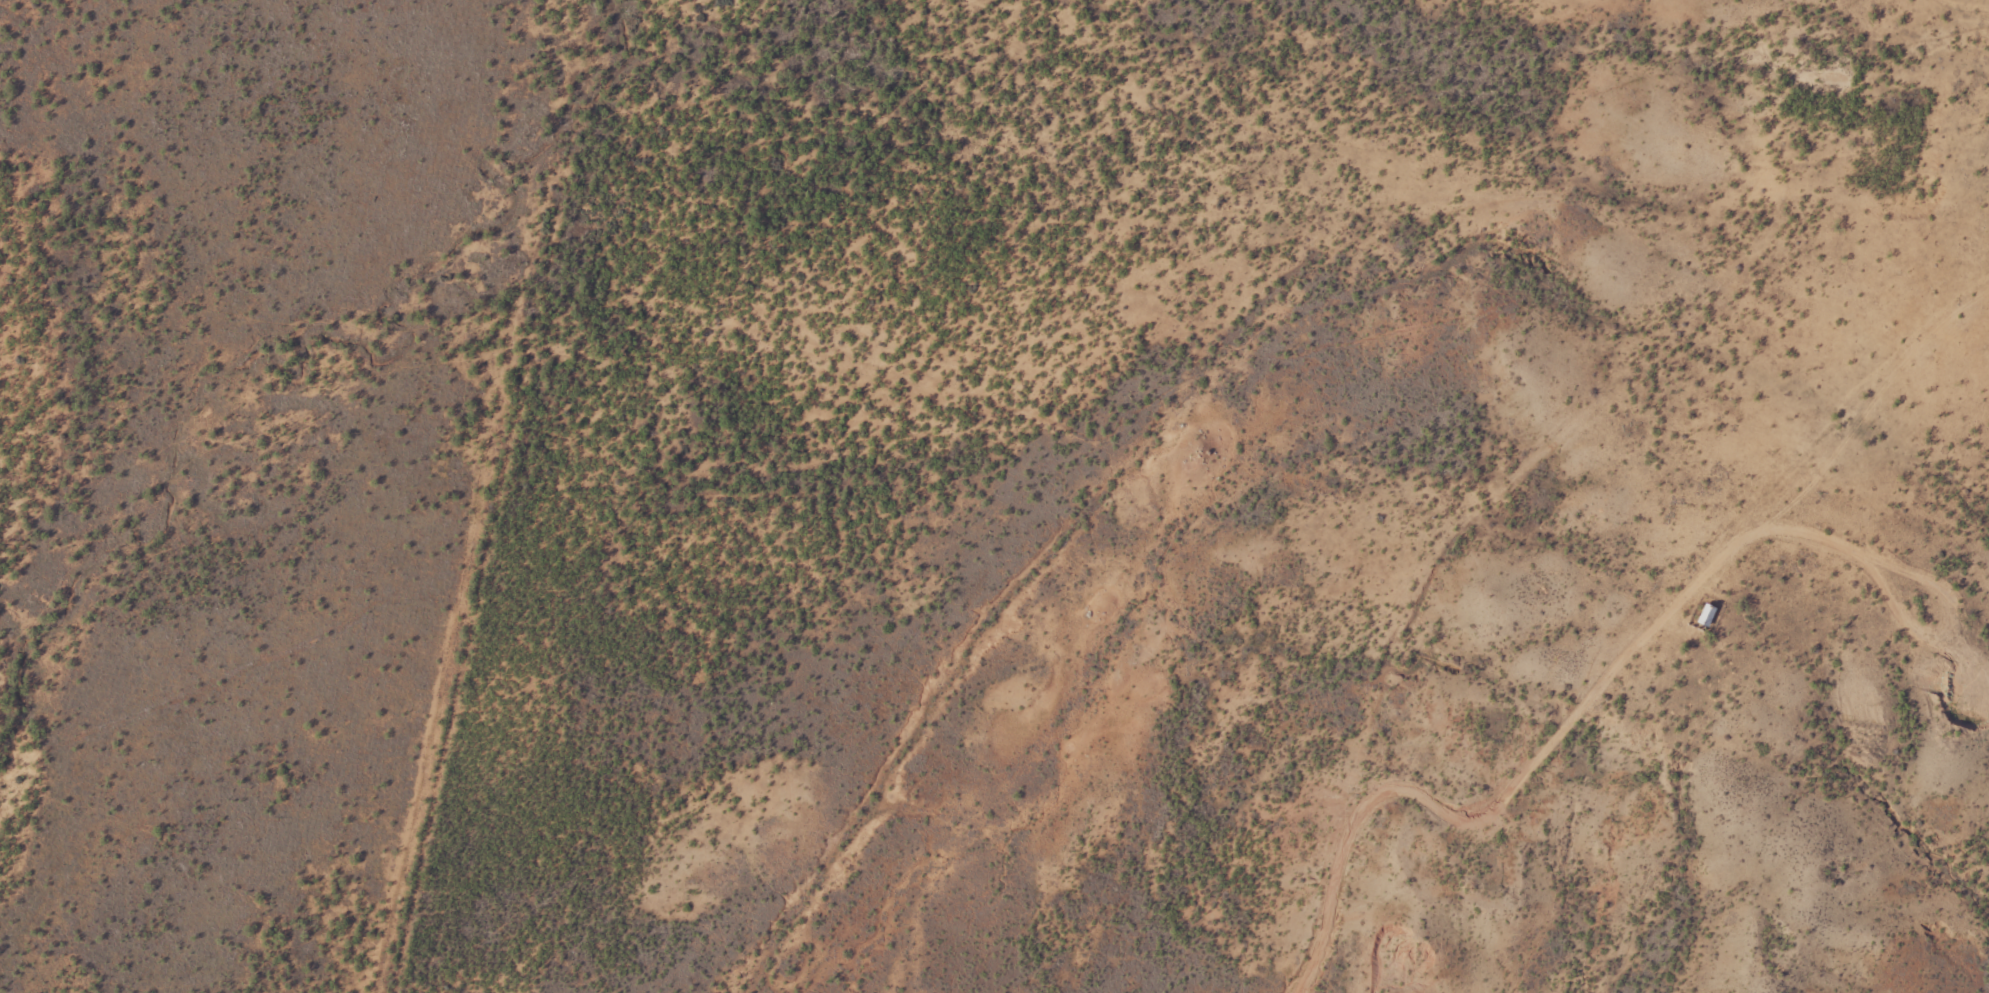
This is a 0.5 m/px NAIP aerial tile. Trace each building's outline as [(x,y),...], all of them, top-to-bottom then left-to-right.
[(1707,628),(1715,609),(1704,604),(1696,622),(1707,628)]
